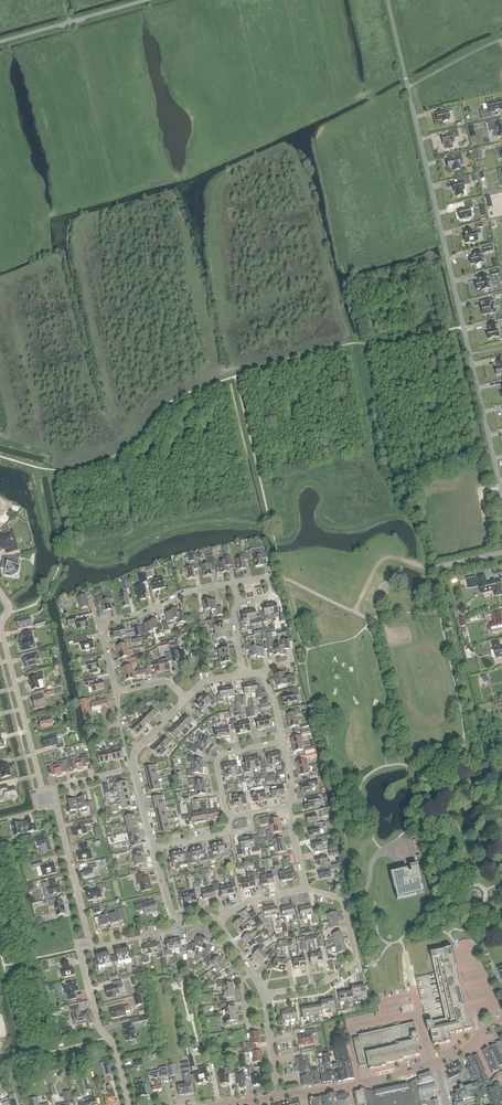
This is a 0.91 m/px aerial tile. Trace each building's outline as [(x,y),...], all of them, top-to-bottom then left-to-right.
[(479,111),(481,120),(490,118),(489,113),(501,110),(501,100),(494,101),(494,99),(486,101),(487,103),(486,103),(488,109),(479,111)] [(437,121),(438,121),(443,120),(443,123),(449,121),(449,119),(450,119),(448,112),(453,111),(452,107),(444,109),(445,112),(441,113),(441,114),(437,115),(437,117),(437,118),(437,121)] [(488,122),(491,132),(496,131),(498,138),(501,137),(501,123),(498,124),(497,120),(488,122)] [(446,150),(454,148),(452,143),(454,143),(453,137),(459,136),(457,129),(450,131),(451,135),(442,137),(444,145),(445,145),(446,150)] [(484,148),(474,150),(476,160),(482,158),(480,151),(484,151),(484,148)] [(455,155),(456,159),(452,160),(452,161),(448,162),(448,164),(447,165),(448,168),(449,168),(453,167),(454,171),(461,170),(460,166),(461,165),(460,162),(463,161),(461,154),(455,155)] [(464,195),(463,191),(465,190),(464,184),(471,183),(469,177),(461,178),(461,182),(453,184),(454,192),(456,192),(457,197),(464,195)] [(459,211),(459,213),(458,213),(459,218),(460,218),(461,220),(472,217),(470,209),(474,208),(473,204),(466,206),(466,209),(459,211)] [(477,235),(481,234),(480,229),(469,231),(469,230),(465,231),(466,235),(465,235),(464,236),(465,243),(471,242),(472,244),(478,242),(477,240),(478,240),(477,235)] [(473,255),(474,258),(470,258),(470,260),(470,261),(470,263),(471,263),(471,265),(475,264),(475,265),(484,263),(483,257),(484,257),(483,254),(486,254),(486,253),(493,251),(492,246),(483,248),(484,252),(473,255)] [(477,290),(481,289),(481,291),(484,290),(485,291),(488,290),(488,289),(490,289),(488,281),(489,281),(488,276),(478,278),(479,283),(476,284),(477,290)] [(495,306),(493,300),(484,302),(480,303),(481,306),(483,315),(496,312),(495,306)] [(496,324),(488,326),(490,332),(487,333),(489,339),(499,337),(498,330),(497,331),(496,324)] [(460,479),(451,481),(453,487),(457,486),(458,492),(462,491),(462,492),(466,491),(466,490),(470,489),(469,481),(461,483),(460,479)] [(474,505),(464,507),(464,508),(465,508),(468,522),(478,520),(478,519),(477,519),(476,514),(477,514),(476,510),(475,511),(474,505)] [(477,524),(478,534),(491,533),(490,522),(477,524)] [(8,525),(3,530),(4,534),(1,535),(2,539),(0,539),(0,543),(2,550),(6,549),(7,553),(17,550),(15,544),(14,540),(12,532),(10,532),(8,525)] [(262,557),(265,557),(264,550),(257,552),(258,555),(253,556),(255,567),(263,566),(262,557)] [(238,570),(246,569),(244,561),(248,560),(247,553),(240,555),(241,558),(236,559),(238,570)] [(215,566),(213,560),(213,556),(206,557),(207,565),(202,566),(204,576),(212,575),(210,567),(215,566)] [(20,566),(17,565),(19,557),(11,558),(10,564),(3,562),(1,568),(6,569),(4,575),(5,576),(5,575),(12,577),(18,573),(19,566),(20,566)] [(230,557),(224,558),(225,562),(219,562),(221,573),(229,572),(228,567),(232,566),(230,557)] [(193,570),(198,569),(196,563),(189,564),(190,568),(185,569),(187,580),(195,578),(193,570)] [(466,578),(469,589),(478,587),(476,576),(466,578)] [(165,587),(164,585),(165,585),(164,580),(163,580),(163,578),(151,581),(153,592),(159,590),(158,589),(165,587)] [(498,580),(479,585),(481,594),(494,591),(495,596),(501,594),(500,589),(501,589),(499,581),(498,580)] [(137,596),(138,601),(146,599),(145,594),(146,594),(144,585),(134,588),(136,596),(137,596)] [(87,599),(92,598),(90,592),(85,593),(86,595),(77,598),(78,603),(79,602),(81,609),(89,607),(87,599)] [(110,600),(113,600),(112,593),(108,594),(109,599),(103,600),(104,606),(102,606),(103,612),(112,610),(110,600)] [(122,603),(123,607),(129,606),(128,602),(129,601),(127,593),(120,595),(121,603),(122,603)] [(204,611),(211,609),(209,601),(209,600),(202,601),(204,611)] [(216,600),(209,601),(211,609),(211,611),(216,610),(217,616),(223,615),(221,607),(217,608),(216,600)] [(271,615),(275,614),(276,618),(279,617),(280,622),(284,621),(282,614),(278,614),(276,603),(269,604),(271,615)] [(462,603),(456,608),(462,614),(468,609),(462,603)] [(268,621),(273,620),(271,615),(269,604),(262,606),(264,613),(260,614),(260,615),(262,622),(262,623),(268,621)] [(173,620),(176,619),(177,624),(185,622),(183,611),(178,613),(177,609),(171,610),(171,612),(173,620)] [(262,622),(260,615),(256,616),(255,609),(248,611),(250,621),(251,624),(262,622)] [(501,612),(495,614),(494,609),(486,611),(487,616),(492,615),(494,623),(490,624),(490,626),(489,627),(488,628),(488,629),(489,631),(490,632),(492,632),(492,633),(495,633),(498,633),(499,632),(501,631),(501,616),(501,612)] [(247,625),(246,622),(250,621),(248,611),(241,612),(243,622),(240,623),(241,630),(246,629),(245,626),(247,625)] [(167,622),(162,622),(164,631),(169,630),(168,626),(173,625),(172,622),(174,622),(173,620),(171,612),(165,614),(167,622)] [(19,629),(32,626),(29,617),(17,620),(18,624),(17,624),(17,625),(18,625),(19,629)] [(88,627),(87,619),(76,621),(75,617),(67,619),(68,625),(76,624),(77,630),(88,627)] [(47,626),(45,619),(34,622),(36,629),(47,626)] [(150,621),(150,623),(151,623),(152,631),(153,630),(156,630),(157,635),(164,634),(162,626),(158,627),(157,619),(150,621)] [(214,629),(215,633),(226,631),(224,625),(214,627),(214,626),(215,625),(214,622),(208,623),(208,627),(210,626),(211,630),(214,629)] [(153,632),(153,630),(152,631),(151,623),(150,623),(144,624),(145,626),(141,627),(144,641),(148,640),(148,638),(151,637),(150,633),(153,632)] [(114,638),(126,635),(124,628),(112,630),(114,638)] [(215,633),(216,637),(212,637),(213,640),(227,638),(226,631),(215,633)] [(22,651),(35,647),(33,639),(32,639),(31,632),(22,634),(24,641),(20,642),(22,651)] [(270,633),(266,634),(268,649),(272,648),(273,656),(280,655),(279,647),(279,645),(274,646),(272,633),(270,633)] [(94,648),(92,640),(83,642),(82,638),(73,640),(75,644),(81,643),(82,650),(94,648)] [(282,642),(278,643),(279,645),(279,647),(280,655),(280,656),(287,655),(286,650),(291,649),(290,647),(289,640),(282,641),(282,642)] [(260,648),(256,648),(257,656),(257,658),(264,657),(263,650),(267,649),(266,642),(261,642),(262,644),(259,644),(260,648)] [(494,649),(493,650),(495,658),(501,656),(501,647),(500,647),(499,642),(492,643),(494,649)] [(129,650),(127,644),(116,647),(118,653),(129,650)] [(256,648),(256,647),(249,647),(249,644),(245,644),(246,651),(250,650),(251,657),(257,656),(256,648)] [(474,651),(470,647),(466,650),(470,655),(474,651)] [(174,662),(178,661),(179,664),(186,662),(184,652),(180,653),(179,648),(171,649),(174,662)] [(219,657),(230,655),(229,649),(218,651),(218,649),(215,650),(215,654),(219,653),(219,657)] [(127,657),(128,662),(136,660),(135,657),(132,657),(130,656),(129,650),(118,653),(119,659),(127,657)] [(27,670),(32,669),(31,667),(38,665),(37,660),(40,659),(38,653),(30,655),(31,659),(25,660),(27,670)] [(160,661),(163,672),(169,670),(168,662),(172,661),(170,653),(166,654),(167,659),(160,661)] [(231,662),(230,655),(219,657),(220,661),(214,663),(215,669),(221,668),(221,664),(231,662)] [(163,672),(160,661),(154,662),(153,657),(149,658),(151,666),(154,665),(156,673),(163,672)] [(97,673),(96,669),(99,668),(98,661),(90,662),(89,658),(80,660),(82,667),(87,666),(89,671),(90,670),(91,674),(98,673),(97,672),(97,673)] [(128,662),(129,667),(121,669),(121,672),(122,672),(123,675),(134,672),(132,666),(136,665),(135,660),(128,662)] [(32,690),(40,688),(38,681),(44,679),(42,672),(33,674),(34,678),(29,679),(30,683),(29,683),(30,687),(31,687),(32,690)] [(123,675),(124,681),(135,679),(134,672),(123,675)] [(286,684),(296,682),(294,675),(284,677),(284,673),(275,675),(277,686),(286,684)] [(97,690),(104,689),(102,681),(93,683),(92,679),(85,681),(86,686),(91,685),(92,692),(97,691),(97,690)] [(250,684),(251,694),(255,693),(256,699),(262,698),(260,689),(260,686),(257,686),(256,683),(250,684)] [(251,694),(250,684),(243,685),(245,695),(251,694)] [(226,688),(227,697),(234,696),(232,687),(226,688)] [(227,697),(226,688),(219,689),(220,696),(216,696),(217,703),(224,702),(223,698),(227,697)] [(283,703),(295,701),(294,697),(299,696),(298,689),(290,691),(291,694),(281,696),(283,703)] [(200,699),(207,706),(210,703),(213,706),(216,703),(215,700),(209,694),(207,697),(204,694),(200,699)] [(35,709),(45,706),(42,695),(32,698),(35,709)] [(79,700),(82,712),(90,710),(89,703),(91,703),(90,698),(79,700)] [(207,706),(200,699),(195,704),(200,709),(198,710),(195,712),(200,717),(202,714),(200,712),(207,706)] [(103,714),(109,713),(108,708),(109,708),(107,700),(90,704),(92,712),(102,710),(103,714)] [(146,711),(147,712),(153,718),(158,714),(152,708),(149,710),(148,709),(146,711)] [(288,721),(297,719),(297,715),(301,714),(299,708),(293,710),(294,713),(286,715),(288,721)] [(143,716),(149,722),(153,718),(147,712),(143,716)] [(42,728),(52,725),(50,718),(55,717),(54,713),(46,715),(47,718),(40,720),(42,728)] [(181,720),(187,726),(191,730),(193,727),(190,724),(192,722),(185,715),(181,720)] [(145,726),(149,722),(143,716),(139,720),(145,726)] [(263,718),(265,729),(271,727),(269,717),(263,718)] [(258,730),(265,729),(263,718),(256,720),(258,730)] [(297,719),(288,721),(289,728),(299,726),(297,719)] [(133,723),(141,731),(146,727),(145,726),(139,720),(138,722),(136,720),(133,723)] [(186,728),(187,726),(181,720),(177,724),(187,733),(189,731),(186,728)] [(236,727),(237,734),(244,733),(242,722),(237,723),(236,720),(230,721),(232,728),(236,727)] [(242,722),(244,733),(250,731),(248,721),(242,722)] [(221,727),(223,737),(229,736),(226,722),(224,722),(225,726),(221,727)] [(136,736),(141,731),(133,723),(130,725),(132,727),(130,729),(136,736)] [(185,736),(187,733),(177,724),(173,728),(180,734),(181,732),(185,736)] [(223,737),(221,727),(217,728),(216,724),(213,724),(216,738),(223,737)] [(180,734),(173,728),(173,727),(167,732),(175,739),(177,741),(179,739),(177,737),(180,734)] [(199,740),(198,743),(206,748),(209,742),(203,738),(205,735),(198,732),(195,738),(199,740)] [(56,749),(64,747),(63,740),(57,742),(56,735),(43,739),(45,748),(55,745),(56,749)] [(160,741),(166,747),(170,743),(164,737),(160,741)] [(291,739),(292,746),(303,743),(301,737),(291,739)] [(166,747),(160,741),(160,740),(155,745),(164,753),(167,750),(165,748),(166,747)] [(118,747),(114,748),(114,750),(116,760),(123,759),(121,749),(124,748),(123,742),(119,742),(120,746),(117,746),(118,747)] [(203,754),(206,748),(198,743),(196,747),(192,745),(189,750),(195,753),(197,750),(203,754)] [(304,750),(304,749),(303,743),(292,746),(294,752),(304,750)] [(164,753),(155,745),(151,749),(157,756),(159,754),(161,756),(164,753)] [(105,762),(102,748),(99,749),(100,754),(97,754),(99,763),(105,762)] [(111,761),(109,752),(106,752),(105,748),(102,748),(105,762),(111,761)] [(280,752),(273,753),(275,764),(279,763),(280,766),(282,765),(280,752)] [(273,753),(266,754),(268,761),(265,762),(266,769),(272,767),(272,769),(276,768),(275,764),(273,753)] [(78,760),(81,771),(83,771),(83,769),(87,768),(86,764),(90,763),(88,754),(81,756),(81,760),(78,760)] [(70,758),(71,759),(66,760),(68,766),(72,765),(74,771),(78,771),(78,772),(81,771),(78,760),(77,756),(70,758)] [(193,763),(192,767),(202,767),(203,761),(195,760),(196,757),(188,756),(188,763),(193,763)] [(258,756),(251,757),(253,768),(257,768),(258,770),(264,769),(262,762),(259,763),(258,756)] [(253,768),(251,757),(245,759),(246,766),(243,766),(244,773),(250,772),(250,769),(253,768)] [(64,768),(68,766),(66,760),(59,762),(60,765),(57,766),(59,777),(62,776),(62,775),(65,774),(64,768)] [(296,762),(297,769),(308,767),(306,760),(296,762)] [(11,776),(9,769),(10,769),(8,764),(1,766),(0,762),(0,772),(2,778),(11,776)] [(236,762),(229,763),(232,774),(235,773),(236,776),(242,775),(241,768),(237,769),(236,762)] [(232,774),(229,763),(223,764),(226,778),(228,777),(228,775),(232,774)] [(59,777),(57,766),(53,767),(52,764),(45,765),(47,772),(51,771),(53,777),(56,776),(57,777),(59,777)] [(147,774),(156,771),(155,765),(145,768),(147,774)] [(202,774),(202,767),(192,767),(192,771),(187,770),(187,777),(194,777),(195,774),(202,774)] [(308,767),(297,769),(299,776),(309,773),(308,767)] [(148,780),(158,777),(156,771),(147,774),(148,780)] [(149,786),(159,783),(158,777),(148,780),(149,786)] [(195,789),(205,787),(203,781),(196,782),(195,779),(188,780),(189,786),(194,785),(195,789)] [(311,787),(314,787),(318,786),(317,780),(308,781),(309,785),(301,786),(302,793),(312,791),(311,787)] [(114,791),(128,788),(126,781),(116,784),(117,788),(114,789),(114,791)] [(159,783),(149,786),(151,791),(161,789),(159,783)] [(277,787),(279,798),(285,796),(284,791),(287,790),(286,783),(282,784),(283,786),(277,787)] [(0,788),(0,796),(4,795),(5,800),(11,798),(11,799),(12,800),(15,799),(16,798),(15,797),(17,796),(14,788),(8,789),(7,786),(0,788)] [(205,787),(195,789),(196,793),(191,794),(191,797),(206,794),(205,787)] [(263,788),(263,787),(257,788),(260,801),(266,800),(265,794),(268,794),(267,787),(263,788)] [(267,787),(268,794),(271,793),(272,799),(279,798),(277,787),(270,789),(270,787),(267,787)] [(119,797),(129,794),(128,788),(114,791),(115,793),(118,792),(119,797)] [(249,798),(252,797),(253,803),(260,801),(257,788),(251,789),(251,790),(247,791),(249,798)] [(249,798),(247,791),(244,792),(245,794),(238,795),(240,805),(247,804),(246,798),(249,798)] [(117,804),(131,801),(129,794),(119,797),(120,801),(117,802),(117,804)] [(240,805),(238,795),(232,796),(232,794),(228,795),(230,802),(233,801),(234,807),(240,805)] [(154,804),(164,802),(162,796),(152,798),(154,804)] [(79,811),(76,797),(75,797),(76,799),(68,801),(69,807),(66,808),(67,813),(79,810),(79,811)] [(76,797),(79,811),(79,810),(81,809),(82,813),(88,812),(87,808),(90,807),(89,802),(86,803),(84,797),(76,799),(76,797)] [(314,804),(318,803),(320,803),(318,797),(308,799),(308,802),(304,803),(305,810),(315,808),(314,804)] [(131,801),(117,804),(118,806),(121,805),(122,810),(132,807),(131,801)] [(154,804),(155,810),(165,808),(164,802),(154,804)] [(206,804),(203,805),(206,822),(213,820),(211,811),(207,812),(206,804)] [(211,811),(213,820),(220,819),(217,808),(216,804),(214,805),(215,810),(211,811)] [(193,807),(190,808),(193,824),(206,822),(203,805),(200,806),(202,813),(194,814),(193,807)] [(155,810),(157,816),(166,813),(165,808),(155,810)] [(193,824),(190,808),(187,808),(189,815),(182,817),(183,820),(186,820),(187,826),(193,824)] [(321,818),(328,817),(327,809),(319,810),(321,818)] [(126,823),(136,821),(134,816),(135,816),(134,811),(128,813),(129,816),(125,817),(126,823)] [(157,816),(157,819),(158,822),(168,819),(166,813),(157,816)] [(308,823),(317,821),(316,814),(306,816),(308,823)] [(269,827),(280,825),(279,818),(270,820),(270,817),(263,818),(264,825),(269,824),(269,827)] [(85,826),(91,824),(93,824),(92,819),(74,823),(76,828),(73,828),(75,837),(78,836),(78,837),(79,837),(81,837),(82,836),(82,835),(86,834),(86,833),(88,832),(89,831),(88,829),(87,828),(85,829),(85,826)] [(158,822),(159,828),(169,825),(168,819),(158,822)] [(23,821),(26,835),(26,833),(37,831),(36,826),(32,827),(31,820),(23,822),(23,821)] [(26,835),(23,821),(22,821),(23,822),(15,824),(16,830),(13,831),(14,836),(25,834),(26,835)] [(128,832),(139,830),(138,826),(137,827),(136,821),(126,823),(128,832)] [(319,830),(323,829),(322,823),(315,825),(315,828),(309,829),(310,836),(320,834),(319,830)] [(169,825),(159,828),(161,833),(171,831),(169,825)] [(282,832),(280,825),(269,827),(270,831),(266,832),(267,838),(274,837),(273,833),(282,832)] [(128,832),(129,836),(130,842),(140,839),(139,834),(139,833),(139,830),(128,832)] [(252,836),(246,838),(248,848),(252,847),(253,853),(260,851),(258,843),(254,844),(252,836)] [(322,843),(326,842),(328,842),(327,836),(317,838),(318,841),(312,842),(313,849),(323,847),(322,843)] [(274,847),(285,845),(283,838),(275,840),(274,837),(267,838),(269,844),(273,843),(274,847)] [(41,855),(47,853),(47,852),(51,851),(48,840),(45,841),(44,838),(34,840),(36,848),(39,847),(41,855)] [(248,848),(246,838),(239,839),(241,846),(236,847),(238,856),(245,854),(244,848),(248,848)] [(140,839),(130,842),(132,848),(130,848),(131,851),(136,850),(143,848),(142,845),(141,845),(140,839)] [(79,861),(86,859),(87,860),(92,858),(90,850),(89,850),(87,842),(79,844),(81,852),(77,853),(79,861)] [(217,844),(219,854),(222,853),(223,857),(230,856),(228,850),(225,850),(223,843),(217,844)] [(219,854),(217,844),(211,845),(213,853),(209,854),(210,860),(217,859),(216,854),(219,854)] [(285,845),(274,847),(274,850),(270,851),(272,858),(278,856),(278,853),(286,851),(285,845)] [(196,848),(198,858),(201,858),(202,862),(208,860),(207,854),(203,855),(202,847),(196,848)] [(330,856),(336,855),(335,851),(337,851),(336,847),(328,849),(329,852),(330,856)] [(135,860),(144,858),(143,852),(144,852),(143,848),(136,850),(137,853),(133,854),(135,860)] [(188,858),(189,864),(196,863),(195,859),(198,858),(196,848),(190,850),(191,857),(188,858)] [(180,866),(189,864),(188,858),(184,859),(183,851),(177,852),(180,866)] [(180,866),(177,852),(171,854),(172,860),(168,860),(170,868),(176,867),(176,870),(180,869),(180,866)] [(317,865),(322,864),(323,867),(331,865),(330,861),(328,862),(326,856),(315,858),(317,865)] [(144,858),(135,860),(136,866),(140,865),(141,869),(147,867),(147,863),(146,863),(144,858)] [(43,876),(56,873),(54,863),(43,866),(42,861),(31,863),(32,868),(41,866),(43,876)] [(83,878),(94,876),(92,869),(97,868),(96,864),(88,866),(89,869),(82,871),(83,878)] [(274,869),(276,875),(279,875),(280,882),(286,881),(285,871),(279,872),(278,869),(280,868),(279,864),(274,865),(275,869),(274,869)] [(285,871),(286,881),(293,880),(291,872),(294,872),(293,865),(289,866),(290,870),(285,871)] [(330,871),(338,869),(337,865),(325,867),(326,870),(318,872),(320,879),(331,876),(330,871)] [(408,873),(407,869),(391,873),(397,899),(424,893),(418,867),(410,869),(411,875),(409,875),(408,873)] [(272,874),(266,875),(268,885),(274,883),(273,876),(276,875),(274,869),(271,870),(272,874)] [(266,875),(265,870),(259,871),(260,872),(256,873),(257,879),(261,879),(262,886),(268,885),(266,875)] [(254,880),(257,879),(256,873),(252,873),(252,872),(247,874),(248,879),(250,888),(256,887),(254,880)] [(142,892),(152,890),(149,877),(145,878),(144,874),(135,876),(137,884),(140,884),(142,892)] [(243,890),(250,888),(248,879),(242,880),(241,876),(237,876),(239,883),(242,882),(243,890)] [(226,885),(228,895),(234,894),(232,887),(235,886),(234,879),(235,879),(234,877),(230,878),(231,880),(230,880),(230,884),(226,885)] [(50,896),(61,893),(59,885),(56,885),(55,880),(48,881),(49,887),(48,887),(50,896)] [(216,883),(217,890),(220,889),(222,896),(228,895),(226,885),(220,886),(219,882),(216,883)] [(87,892),(89,901),(94,899),(94,900),(97,899),(102,897),(101,893),(103,892),(102,889),(105,888),(104,883),(96,885),(97,889),(87,892)] [(217,890),(216,883),(212,884),(213,888),(207,889),(209,899),(215,898),(214,890),(217,890)] [(209,899),(207,889),(202,890),(201,886),(197,887),(199,893),(202,893),(203,900),(209,899)] [(199,893),(197,887),(194,888),(194,892),(189,893),(191,903),(197,901),(195,894),(199,893)] [(191,903),(189,893),(186,893),(185,889),(179,891),(180,897),(183,896),(185,904),(191,903)] [(54,907),(55,909),(57,916),(66,914),(63,902),(57,903),(56,899),(49,900),(50,907),(51,907),(54,907)] [(145,915),(152,913),(153,915),(154,916),(157,915),(157,914),(157,912),(154,901),(144,904),(143,900),(134,903),(136,911),(143,910),(145,915)] [(100,905),(92,907),(94,913),(101,912),(100,905)] [(293,905),(287,907),(289,916),(292,916),(293,919),(294,919),(294,921),(299,920),(297,912),(294,913),(293,905)] [(307,916),(310,915),(311,919),(312,918),(313,924),(318,923),(316,914),(313,915),(311,905),(305,906),(307,916)] [(275,906),(269,907),(271,917),(274,916),(274,917),(275,919),(277,919),(277,915),(275,906)] [(302,920),(304,920),(308,919),(307,916),(305,906),(299,907),(301,917),(302,920)] [(260,909),(262,914),(259,915),(261,920),(264,925),(269,924),(268,917),(271,917),(269,907),(263,908),(260,909)] [(254,911),(248,914),(251,919),(257,915),(254,911)] [(324,917),(328,917),(329,922),(340,919),(339,916),(337,916),(336,912),(324,915),(324,917)] [(106,916),(107,923),(111,922),(111,925),(119,923),(116,913),(109,915),(106,916)] [(101,928),(101,927),(108,926),(107,923),(106,916),(98,918),(95,919),(97,929),(101,928)] [(253,920),(257,926),(262,922),(258,916),(253,920)] [(236,929),(245,924),(243,921),(245,919),(244,917),(241,919),(233,924),(236,929)] [(340,919),(329,922),(330,927),(327,927),(327,930),(340,927),(339,922),(340,922),(340,919)] [(262,922),(256,927),(259,931),(265,926),(262,922)] [(245,924),(236,929),(240,934),(248,929),(251,927),(249,925),(246,927),(245,924)] [(245,944),(253,939),(251,936),(254,934),(253,932),(250,934),(242,939),(245,944)] [(330,942),(342,939),(341,932),(332,934),(333,939),(329,939),(330,942)] [(194,953),(196,947),(199,948),(202,939),(197,937),(194,945),(190,943),(188,951),(194,953)] [(262,937),(258,940),(255,942),(253,939),(245,944),(248,949),(257,944),(258,943),(259,945),(265,941),(262,937)] [(173,939),(175,949),(176,954),(180,954),(186,952),(185,945),(181,946),(180,938),(173,939)] [(175,949),(173,939),(166,941),(167,949),(164,950),(165,957),(172,955),(170,950),(175,949)] [(202,939),(199,948),(203,950),(201,953),(207,955),(209,949),(206,948),(208,941),(202,939)] [(335,947),(344,945),(342,939),(330,942),(330,944),(334,943),(335,947)] [(150,944),(152,954),(156,953),(157,958),(163,957),(162,950),(158,951),(157,943),(150,944)] [(253,956),(257,960),(264,953),(261,950),(264,948),(264,945),(263,943),(258,947),(260,948),(253,956)] [(141,955),(143,962),(143,964),(149,963),(148,955),(152,954),(150,944),(143,946),(145,954),(141,955)] [(345,946),(344,946),(344,945),(335,947),(336,951),(332,952),(333,955),(346,952),(345,949),(346,948),(345,946)] [(125,963),(121,948),(122,950),(115,952),(118,964),(125,963)] [(121,948),(125,963),(131,962),(129,949),(122,950),(122,948),(121,948)] [(432,1022),(426,1023),(427,1031),(430,1030),(432,1038),(431,1038),(433,1044),(433,1046),(439,1045),(439,1044),(445,1043),(451,1042),(449,1034),(454,1033),(454,1034),(471,1030),(467,1013),(458,973),(456,964),(452,948),(443,950),(433,952),(430,953),(431,959),(432,959),(445,1019),(432,1022)] [(266,955),(264,953),(257,960),(261,964),(268,957),(271,959),(274,952),(272,950),(266,955)] [(106,969),(102,952),(102,954),(96,956),(99,969),(105,967),(106,969)] [(102,952),(106,969),(105,967),(112,966),(109,953),(103,954),(102,952)] [(289,954),(290,960),(293,960),(294,970),(300,969),(299,959),(295,959),(294,953),(289,954)] [(278,970),(281,960),(277,959),(278,956),(275,956),(275,959),(272,969),(278,970)] [(215,968),(223,962),(219,957),(212,961),(210,958),(204,962),(208,968),(212,965),(215,968)] [(284,971),(287,958),(285,958),(284,961),(281,960),(278,970),(284,971)] [(63,978),(75,975),(73,967),(69,968),(69,966),(68,962),(61,964),(62,970),(61,970),(63,978)] [(223,962),(215,968),(217,972),(212,975),(216,980),(222,976),(220,973),(227,968),(223,962)] [(117,972),(119,979),(127,976),(126,970),(117,972)] [(105,989),(108,999),(116,997),(115,995),(119,994),(118,989),(123,988),(121,980),(113,983),(114,987),(105,989)] [(224,991),(234,990),(233,983),(224,984),(224,981),(217,982),(218,988),(223,987),(224,991)] [(76,982),(64,985),(66,994),(67,994),(68,1000),(76,998),(75,994),(74,992),(78,991),(76,982)] [(358,987),(360,999),(362,999),(361,995),(366,995),(364,986),(358,987)] [(360,999),(358,987),(351,987),(351,991),(352,991),(353,997),(357,996),(357,1000),(360,999)] [(234,990),(224,991),(224,996),(219,996),(220,1003),(227,1002),(226,998),(235,997),(234,990)] [(348,1010),(350,1009),(349,1001),(353,1001),(353,997),(352,991),(351,991),(345,992),(347,1005),(348,1010)] [(345,992),(338,993),(340,1003),(344,1002),(345,1005),(343,1005),(344,1010),(348,1010),(347,1005),(345,992)] [(134,997),(136,1006),(143,1004),(141,995),(134,997)] [(334,1000),(327,1001),(329,1013),(331,1013),(331,1009),(335,1009),(334,1000)] [(329,1013),(327,1001),(320,1002),(321,1005),(322,1011),(326,1010),(327,1014),(329,1013)] [(226,1015),(236,1014),(235,1007),(228,1008),(227,1004),(220,1005),(221,1011),(226,1011),(226,1015)] [(322,1011),(321,1005),(315,1006),(317,1019),(319,1019),(318,1015),(323,1015),(322,1011)] [(125,1012),(130,1010),(129,1006),(124,1007),(124,1006),(116,1008),(116,1009),(111,1011),(113,1018),(126,1015),(125,1012)] [(317,1019),(315,1006),(308,1007),(309,1017),(314,1016),(314,1019),(317,1019)] [(71,1009),(74,1025),(88,1021),(86,1013),(80,1015),(78,1007),(71,1009)] [(309,1017),(308,1007),(301,1008),(303,1021),(306,1021),(305,1017),(309,1017)] [(290,1020),(288,1008),(285,1009),(285,1011),(281,1011),(283,1024),(285,1024),(285,1020),(290,1020)] [(288,1008),(290,1020),(295,1019),(295,1022),(298,1022),(296,1009),(292,1010),(291,1008),(288,1008)] [(236,1014),(226,1015),(227,1020),(222,1020),(223,1027),(230,1026),(230,1022),(237,1021),(236,1014)] [(353,1039),(359,1067),(366,1066),(366,1065),(368,1065),(369,1070),(375,1069),(375,1068),(380,1067),(387,1066),(386,1064),(394,1063),(403,1061),(403,1059),(410,1057),(419,1055),(416,1041),(418,1040),(414,1023),(393,1028),(390,1028),(388,1029),(385,1029),(382,1030),(380,1031),(377,1031),(374,1032),(372,1032),(369,1033),(366,1034),(364,1034),(361,1035),(358,1036),(359,1038),(353,1039)] [(134,1035),(136,1034),(134,1028),(132,1028),(131,1024),(123,1026),(127,1041),(135,1039),(134,1035)] [(308,1044),(313,1044),(311,1034),(316,1034),(315,1029),(307,1030),(308,1035),(298,1037),(300,1045),(308,1044)] [(247,1049),(256,1048),(256,1044),(259,1043),(258,1032),(249,1033),(251,1043),(246,1043),(247,1049)] [(492,1080),(490,1081),(495,1081),(499,1076),(501,1074),(501,1044),(501,1045),(501,1044),(499,1045),(500,1048),(498,1049),(496,1044),(490,1047),(492,1049),(489,1051),(488,1048),(482,1051),(493,1073),(501,1069),(501,1071),(497,1073),(492,1080)] [(342,1081),(354,1079),(350,1059),(349,1059),(346,1046),(333,1048),(336,1062),(338,1061),(342,1081)] [(188,1055),(191,1068),(195,1067),(190,1048),(186,1049),(188,1055)] [(250,1059),(253,1058),(253,1063),(262,1061),(260,1051),(257,1051),(256,1048),(247,1049),(247,1053),(249,1053),(250,1059)] [(301,1050),(302,1057),(312,1054),(316,1053),(315,1048),(311,1048),(301,1050)] [(331,1063),(330,1063),(328,1049),(325,1049),(325,1054),(323,1055),(324,1058),(318,1059),(318,1064),(322,1083),(331,1081),(331,1078),(334,1078),(333,1071),(333,1069),(332,1068),(331,1063)] [(478,1081),(480,1088),(491,1083),(494,1083),(495,1081),(490,1081),(489,1081),(485,1072),(486,1071),(478,1054),(472,1057),(472,1056),(466,1058),(470,1067),(467,1069),(471,1078),(472,1078),(474,1082),(478,1081)] [(307,1064),(305,1056),(295,1059),(298,1071),(300,1071),(301,1073),(300,1073),(301,1076),(303,1087),(313,1085),(311,1068),(310,1063),(307,1064)] [(103,1063),(103,1062),(100,1063),(103,1074),(106,1073),(106,1074),(112,1073),(109,1061),(103,1063)] [(332,1068),(333,1069),(333,1071),(334,1071),(336,1082),(342,1081),(339,1070),(337,1070),(337,1068),(338,1068),(337,1064),(335,1065),(335,1062),(331,1063),(332,1068)] [(459,1062),(457,1063),(446,1069),(448,1072),(446,1073),(446,1074),(448,1080),(462,1073),(461,1071),(463,1070),(459,1062)] [(176,1075),(174,1064),(168,1065),(170,1076),(176,1075)] [(160,1081),(160,1078),(169,1076),(167,1067),(159,1069),(160,1071),(148,1073),(149,1080),(151,1080),(152,1086),(153,1091),(157,1090),(162,1089),(161,1081),(160,1081)] [(207,1078),(210,1077),(209,1074),(208,1074),(206,1067),(199,1069),(200,1073),(195,1074),(197,1084),(208,1082),(207,1078)] [(229,1074),(232,1073),(231,1067),(224,1068),(225,1071),(224,1072),(224,1074),(219,1075),(219,1078),(220,1078),(221,1085),(222,1085),(223,1086),(224,1086),(225,1086),(226,1085),(226,1084),(229,1084),(228,1080),(230,1080),(229,1074)] [(311,1068),(313,1085),(320,1084),(317,1067),(311,1068)] [(66,1073),(60,1070),(57,1076),(62,1079),(66,1073)] [(244,1073),(240,1074),(239,1070),(235,1071),(237,1085),(239,1084),(240,1087),(242,1089),(244,1089),(245,1087),(245,1082),(246,1082),(244,1073)] [(253,1086),(261,1085),(259,1075),(255,1076),(254,1070),(248,1071),(249,1078),(252,1077),(253,1086)] [(193,1079),(191,1080),(190,1073),(183,1074),(185,1085),(178,1086),(179,1096),(194,1093),(191,1082),(194,1082),(193,1079)] [(419,1095),(434,1091),(436,1091),(431,1073),(419,1077),(419,1079),(416,1080),(419,1095)] [(84,1079),(86,1091),(92,1089),(90,1077),(84,1079)] [(365,1090),(368,1104),(421,1104),(415,1080),(407,1085),(375,1092),(366,1090),(365,1090)] [(454,1101),(455,1101),(463,1099),(463,1100),(464,1100),(473,1097),(473,1094),(476,1092),(479,1091),(478,1088),(480,1088),(478,1081),(474,1082),(471,1083),(471,1084),(469,1084),(470,1085),(463,1087),(463,1086),(462,1085),(461,1085),(460,1085),(459,1086),(459,1087),(459,1088),(454,1089),(455,1092),(451,1094),(452,1097),(453,1097),(454,1101)] [(138,1097),(147,1095),(144,1082),(135,1084),(138,1097)] [(491,1083),(480,1088),(482,1096),(488,1095),(491,1104),(501,1104),(501,1090),(501,1091),(501,1090),(499,1083),(492,1085),(492,1084),(491,1083)] [(115,1098),(113,1090),(112,1091),(110,1085),(107,1086),(109,1095),(104,1097),(106,1104),(112,1104),(112,1103),(115,1102),(114,1098),(115,1098)] [(356,1104),(368,1104),(365,1090),(354,1092),(356,1104)] [(63,1092),(65,1101),(72,1100),(70,1091),(63,1092)] [(436,1097),(434,1091),(419,1095),(421,1101),(430,1099),(436,1097)] [(349,1098),(347,1098),(346,1092),(337,1094),(339,1104),(350,1104),(349,1098)] [(13,1093),(9,1094),(10,1096),(8,1097),(9,1100),(10,1100),(11,1104),(17,1104),(13,1093)] [(328,1097),(329,1104),(337,1104),(336,1094),(328,1096),(328,1097)] [(328,1097),(321,1098),(322,1104),(324,1104),(329,1104),(328,1097)]
